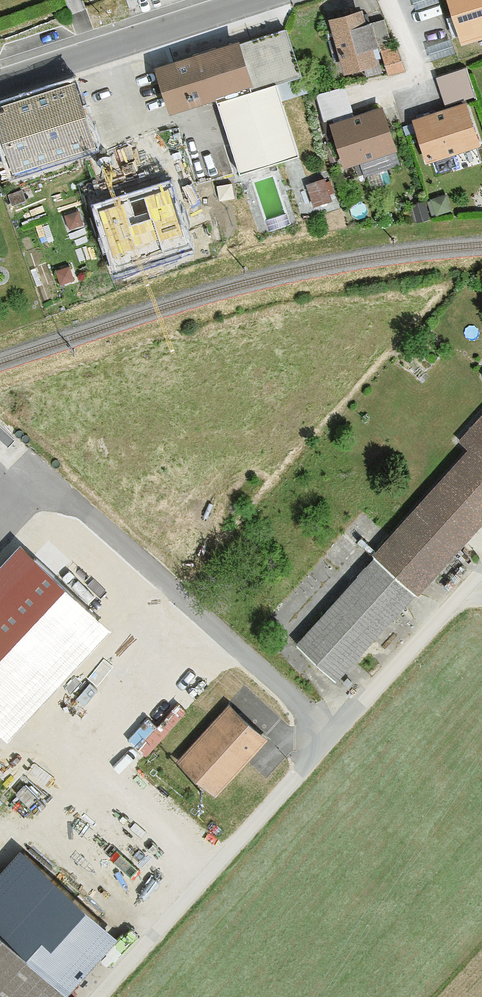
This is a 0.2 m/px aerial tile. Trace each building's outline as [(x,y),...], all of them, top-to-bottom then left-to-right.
[(460,36),(481,30),(481,0),(449,0),(460,36)] [(330,18),(344,70),(376,61),(362,9),(330,18)] [(157,66),(171,108),(216,94),(241,170),(298,152),(281,99),(303,91),(283,30),(238,45),(237,40),(157,66)] [(446,100),(477,91),(469,63),(438,72),(446,100)] [(11,167),(90,142),(70,80),(0,103),(0,132),(11,167)] [(318,90),(326,116),(354,108),(347,82),(318,90)] [(414,118),(428,160),(479,144),(466,101),(423,115),(414,118)] [(331,122),(345,165),(396,148),(382,105),(331,122)] [(169,186),(99,208),(119,268),(188,246),(169,186)] [(415,590),(418,593),(481,521),(481,413),(460,437),(469,446),(373,552),(376,555),(415,590)] [(0,570),(0,735),(7,741),(110,632),(20,549),(0,570)] [(415,590),(376,555),(297,643),(336,678),(415,590)] [(268,737),(230,703),(179,758),(217,793),(268,737)] [(118,936),(23,849),(0,874),(0,942),(60,996),(61,996),(118,936)] [(0,942),(0,996),(60,996),(0,942)]
